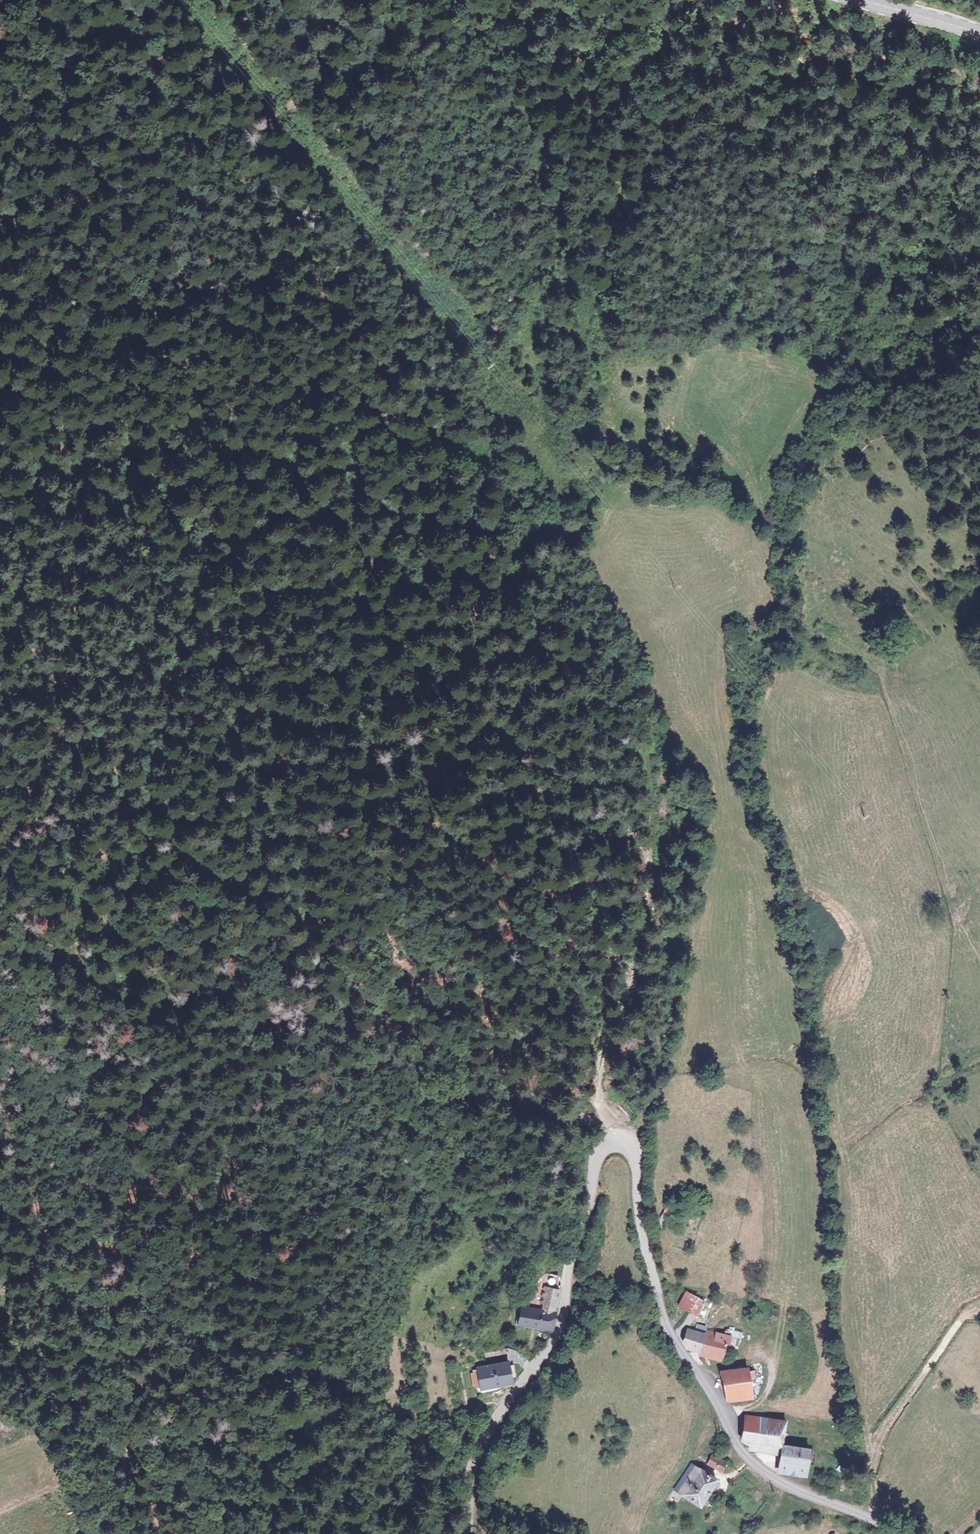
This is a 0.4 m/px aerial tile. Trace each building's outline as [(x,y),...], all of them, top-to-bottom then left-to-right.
[(558,1291),(544,1288),(540,1303),(542,1304),(541,1310),(522,1306),(518,1324),(548,1331),(553,1313),(558,1291)] [(705,1298),(688,1289),(679,1304),(697,1314),(705,1298)] [(708,1327),(698,1324),(695,1331),(689,1328),(684,1339),(691,1348),(701,1350),(700,1354),(710,1357),(721,1362),(726,1353),(723,1352),(725,1346),(728,1347),(730,1337),(716,1334),(707,1332),(708,1327)] [(483,1351),(487,1364),(509,1362),(511,1361),(510,1347),(483,1351)] [(487,1364),(478,1365),(480,1385),(511,1381),(509,1362),(487,1364)] [(748,1369),(721,1371),(724,1395),(751,1394),(750,1379),(755,1378),(755,1372),(750,1372),(748,1369)] [(765,1418),(745,1414),(743,1420),(745,1420),(752,1421),(751,1435),(749,1441),(780,1445),(785,1446),(787,1423),(765,1418)] [(752,1421),(745,1420),(742,1434),(751,1435),(752,1421)] [(785,1446),(780,1445),(778,1469),(806,1472),(809,1449),(785,1446)] [(728,1460),(713,1452),(707,1461),(722,1470),(728,1460)] [(717,1476),(692,1461),(674,1489),(680,1492),(678,1495),(682,1498),(684,1495),(700,1505),(717,1476)]
